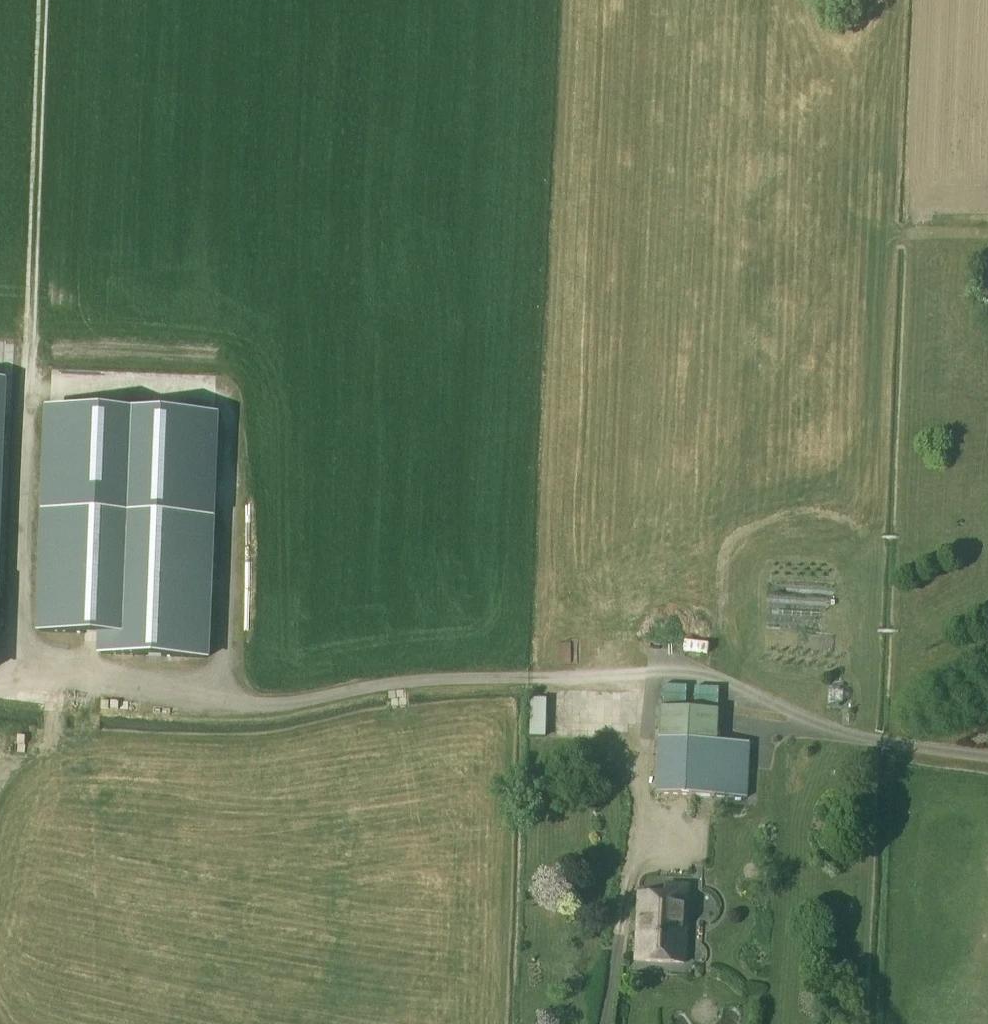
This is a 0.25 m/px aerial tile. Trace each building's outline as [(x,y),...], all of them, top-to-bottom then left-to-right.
[(46,510),(41,633),(103,635),(102,655),(206,660),(216,417),(50,410),(46,510)] [(724,708),(725,687),(665,684),(664,706),(724,708)] [(550,736),(552,699),(536,698),(535,735),(550,736)] [(660,739),(658,794),(716,797),(746,798),(747,779),(748,755),(749,743),(719,741),(720,711),(662,709),(661,739),(660,739)] [(685,964),(689,884),(666,882),(665,895),(639,893),(636,962),(685,964)]
